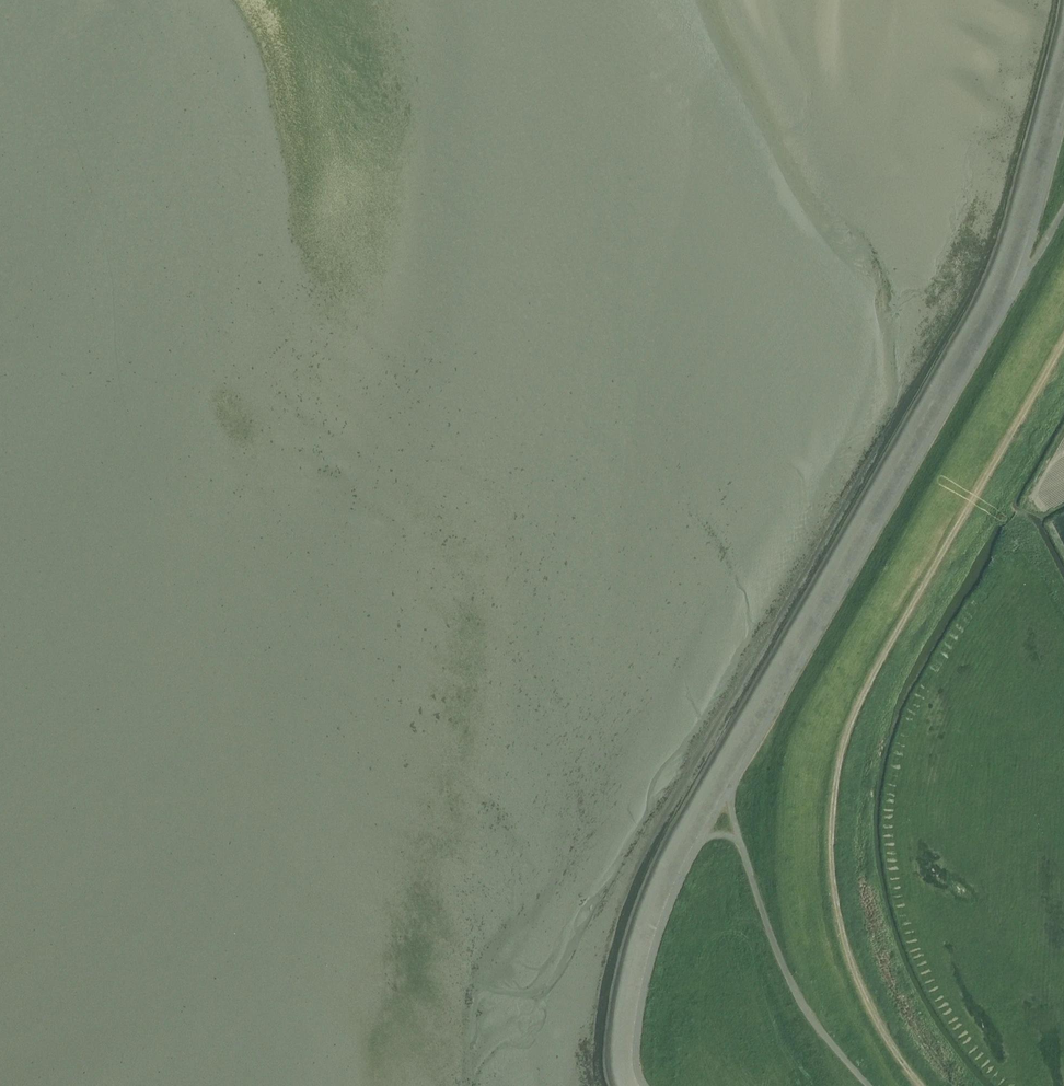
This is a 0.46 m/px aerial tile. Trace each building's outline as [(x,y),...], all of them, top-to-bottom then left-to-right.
[(826,987),(821,991),(825,997),(830,993),(826,987)]
